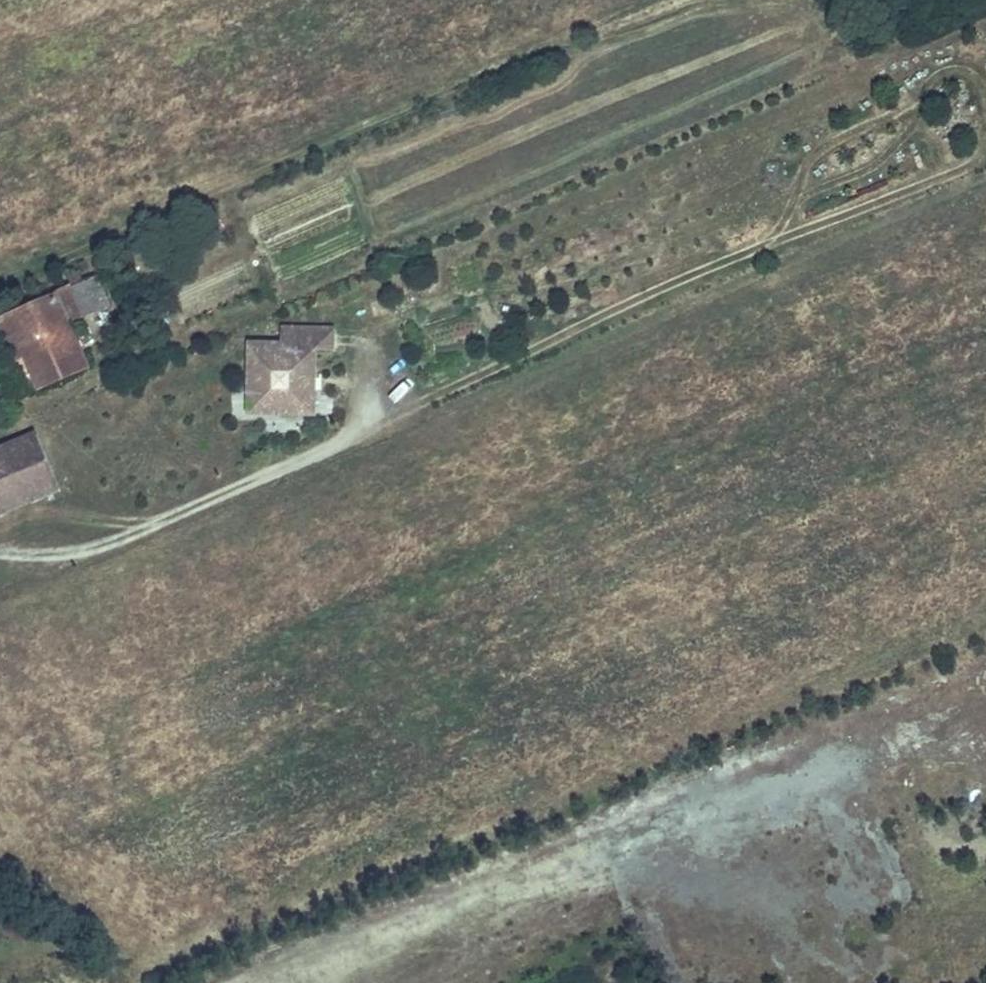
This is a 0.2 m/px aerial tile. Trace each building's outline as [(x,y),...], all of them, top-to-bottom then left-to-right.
[(89,276),(61,288),(74,316),(100,304),(89,276)] [(0,316),(0,326),(28,385),(76,362),(43,296),(0,316)] [(315,375),(315,348),(332,348),(332,326),(281,327),(281,342),(281,348),(250,348),(250,412),(315,412),(315,384),(308,384),(308,375),(315,375)] [(61,492),(37,439),(0,456),(0,518),(61,492)]
